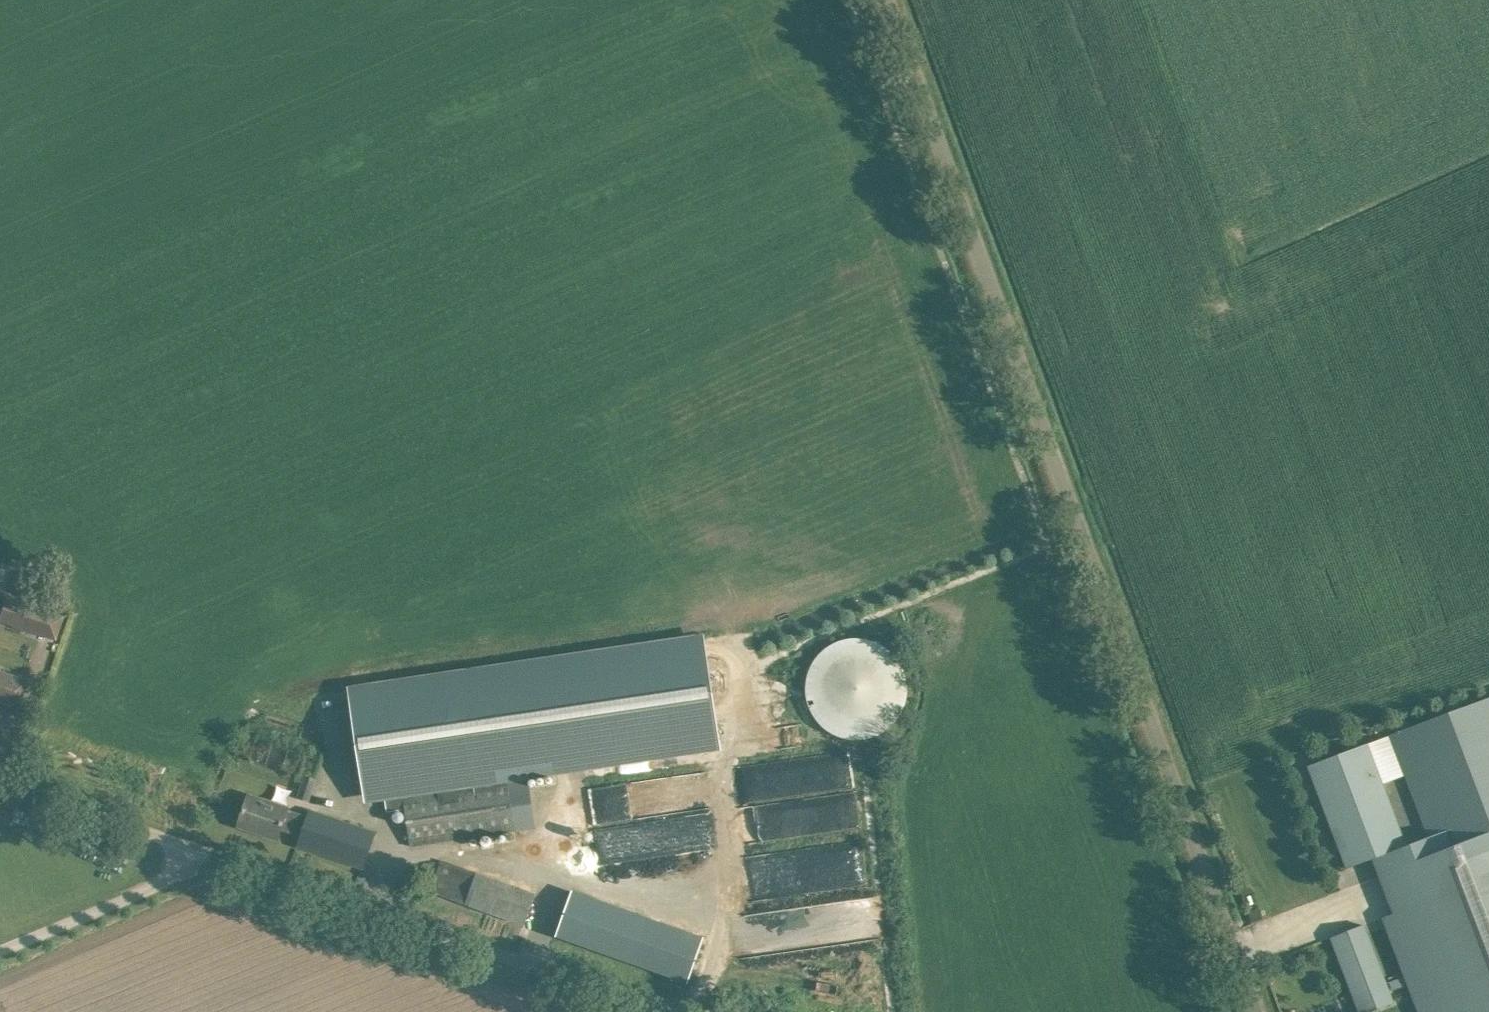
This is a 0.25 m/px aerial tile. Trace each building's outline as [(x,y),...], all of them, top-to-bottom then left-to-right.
[(21,601),(12,626),(54,640),(63,615),(21,601)] [(705,633),(348,686),(348,687),(363,793),(386,789),(387,800),(389,810),(407,807),(413,845),(516,830),(535,827),(527,778),(722,750),(705,639),(705,633)] [(806,683),(805,687),(806,692),(806,696),(807,701),(808,705),(810,709),(812,713),(815,717),(817,720),(820,723),(824,726),(827,729),(831,731),(835,733),(839,735),(843,736),(847,737),(852,738),(856,738),(860,738),(865,737),(869,737),(873,735),(877,734),(881,732),(885,729),(889,727),(892,724),(895,720),(898,717),(900,713),(902,709),(904,705),(905,701),(906,697),(907,692),(907,688),(907,683),(906,679),(905,675),(904,670),(902,666),(900,662),(898,659),(895,655),(892,652),(889,649),(886,646),(882,644),(878,642),(874,640),(870,638),(865,637),(861,637),(856,637),(852,637),(848,637),(843,638),(839,640),(835,641),(831,643),(827,646),(824,648),(820,651),(817,655),(815,658),(812,662),(810,666),(809,670),(807,674),(806,679),(806,683)] [(18,707),(26,681),(1,672),(0,672),(0,701),(18,707)] [(1369,743),(1309,765),(1347,868),(1372,859),(1392,913),(1382,917),(1418,1011),(1488,1011),(1488,697),(1390,735),(1429,837),(1407,846),(1369,743)] [(297,798),(310,802),(317,779),(304,775),(297,798)] [(598,862),(714,850),(710,812),(674,816),(670,783),(590,791),(598,862)] [(249,795),(246,807),(239,826),(279,839),(282,830),(301,837),(298,846),(364,868),(376,833),(310,810),(309,816),(289,809),(249,795)] [(778,855),(745,855),(745,883),(761,882),(761,892),(779,892),(778,855)] [(430,891),(447,897),(524,925),(535,894),(458,867),(440,861),(430,891)] [(570,891),(555,938),(690,980),(705,933),(570,891)] [(823,934),(825,943),(882,934),(877,905),(824,914),(827,934),(823,934)] [(1360,1011),(1368,1011),(1393,1002),(1363,925),(1331,937),(1360,1011)]
